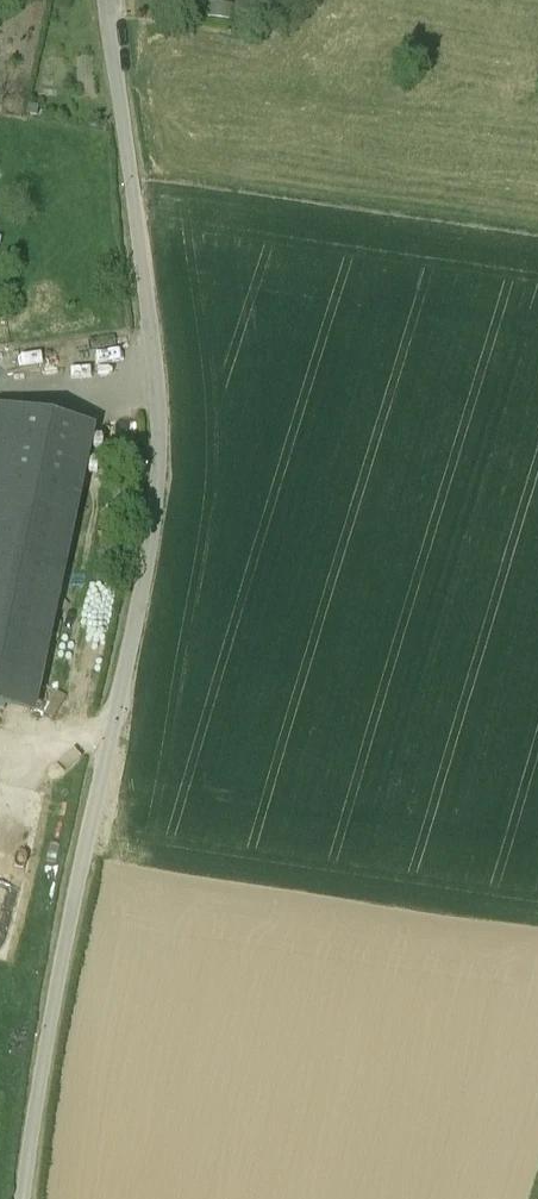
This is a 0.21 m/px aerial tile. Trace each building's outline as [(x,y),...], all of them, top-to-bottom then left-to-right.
[(0,410),(0,708),(28,714),(88,429),(0,410)]
